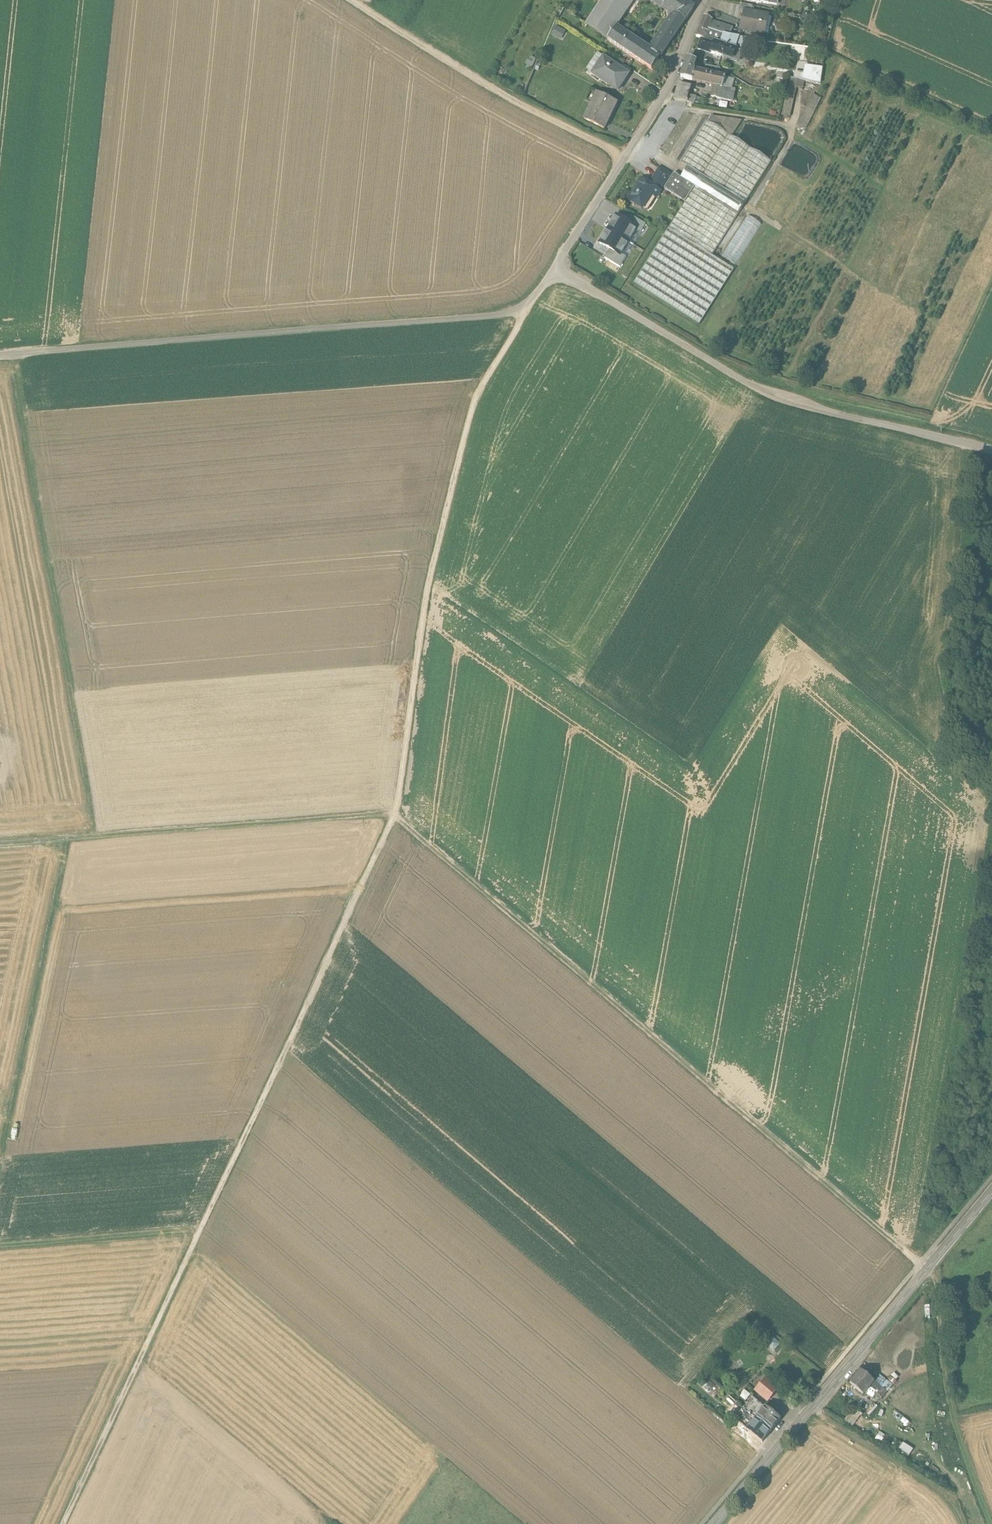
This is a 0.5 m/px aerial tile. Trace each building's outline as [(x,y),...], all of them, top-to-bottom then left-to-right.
[(600,3),(623,18),(624,16),(629,9),(635,0),(602,0),(600,3)] [(681,0),(654,0),(674,14),(685,21),(693,8),(681,0)] [(600,3),(586,25),(608,40),(616,28),(623,18),(600,3)] [(754,7),(741,4),(739,12),(745,13),(745,12),(752,14),(754,7)] [(752,14),(745,12),(745,13),(747,14),(745,21),(743,21),(741,31),(759,34),(761,26),(762,26),(762,25),(766,26),(768,17),(752,14)] [(674,14),(654,44),(665,51),(685,21),(674,14)] [(704,16),(699,29),(697,36),(706,39),(708,32),(707,31),(712,19),(704,16)] [(733,20),(724,16),(721,22),(730,26),(733,20)] [(560,39),(564,31),(555,26),(550,34),(560,39)] [(650,51),(616,28),(609,40),(652,70),(665,51),(654,44),(650,51)] [(726,46),(715,42),(711,53),(722,57),(725,49),(726,46)] [(622,63),(607,53),(603,58),(618,68),(622,63)] [(603,58),(592,74),(609,86),(610,84),(618,90),(628,75),(618,68),(603,58)] [(696,61),(688,58),(681,78),(693,80),(695,70),(694,70),(696,61)] [(802,64),(800,72),(792,71),(791,78),(819,84),(822,68),(802,64)] [(720,69),(706,66),(705,73),(726,78),(720,69)] [(705,73),(695,70),(693,80),(714,85),(722,87),(726,78),(705,73)] [(784,93),(792,95),(796,79),(788,77),(784,93)] [(691,87),(679,84),(674,100),(686,102),(687,99),(691,87)] [(722,87),(714,85),(712,97),(719,98),(722,87)] [(614,101),(597,93),(584,119),(604,129),(608,120),(605,118),(614,101)] [(805,128),(819,97),(811,93),(797,124),(805,128)] [(707,120),(680,162),(688,167),(681,178),(695,187),(685,202),(634,282),(699,324),(733,270),(711,255),(771,161),(707,120)] [(669,174),(659,167),(652,178),(662,185),(669,174)] [(681,178),(674,173),(664,189),(685,202),(695,187),(681,178)] [(646,184),(640,180),(626,200),(634,205),(636,203),(643,208),(651,195),(655,198),(660,191),(647,182),(646,184)] [(646,224),(631,215),(626,222),(637,228),(636,230),(641,233),(646,224)] [(637,228),(626,222),(616,216),(608,230),(628,242),(636,230),(637,228)] [(723,256),(737,264),(761,223),(748,216),(742,228),(746,230),(739,242),(733,238),(723,256)] [(628,242),(608,230),(599,243),(610,250),(620,256),(621,254),(628,242)] [(586,244),(579,255),(586,260),(593,249),(586,244)] [(620,256),(610,250),(604,258),(620,267),(626,257),(621,254),(620,256)] [(874,1381),(861,1370),(850,1383),(855,1388),(854,1390),(857,1393),(859,1391),(863,1394),(874,1381)] [(772,1395),(762,1386),(757,1392),(767,1400),(772,1395)] [(882,1388),(877,1394),(881,1398),(886,1391),(882,1388)] [(753,1401),(745,1410),(752,1415),(758,1408),(761,1404),(754,1399),(753,1401)] [(763,1412),(757,1419),(771,1431),(780,1420),(766,1408),(763,1412)] [(843,1421),(851,1426),(859,1414),(851,1408),(843,1421)] [(737,1420),(736,1421),(743,1426),(752,1415),(745,1410),(739,1418),(737,1420)] [(771,1431),(757,1419),(748,1430),(762,1442),(771,1431)] [(906,1457),(912,1449),(902,1442),(896,1450),(906,1457)]
